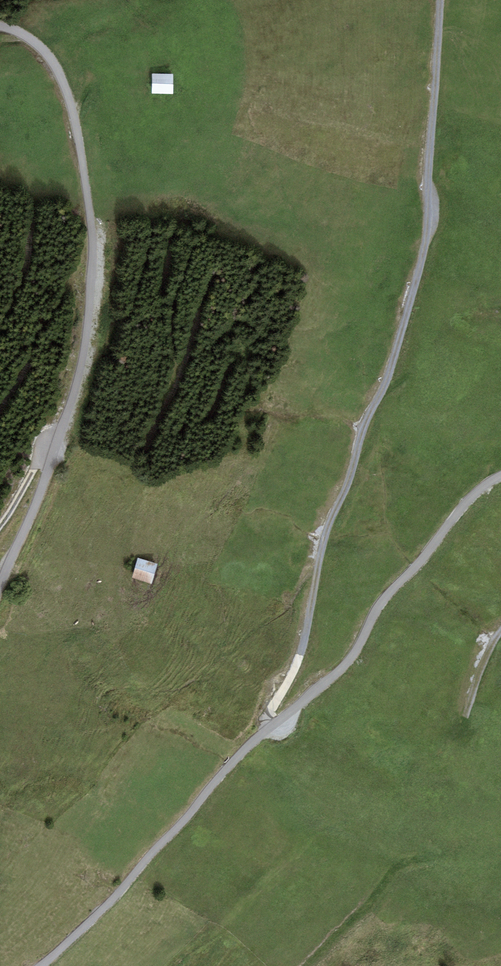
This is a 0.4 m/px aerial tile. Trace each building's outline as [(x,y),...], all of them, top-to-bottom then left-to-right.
[(169,79),(150,78),(149,98),(168,100),(169,79)] [(156,564),(138,558),(132,577),(150,583),(156,564)]
